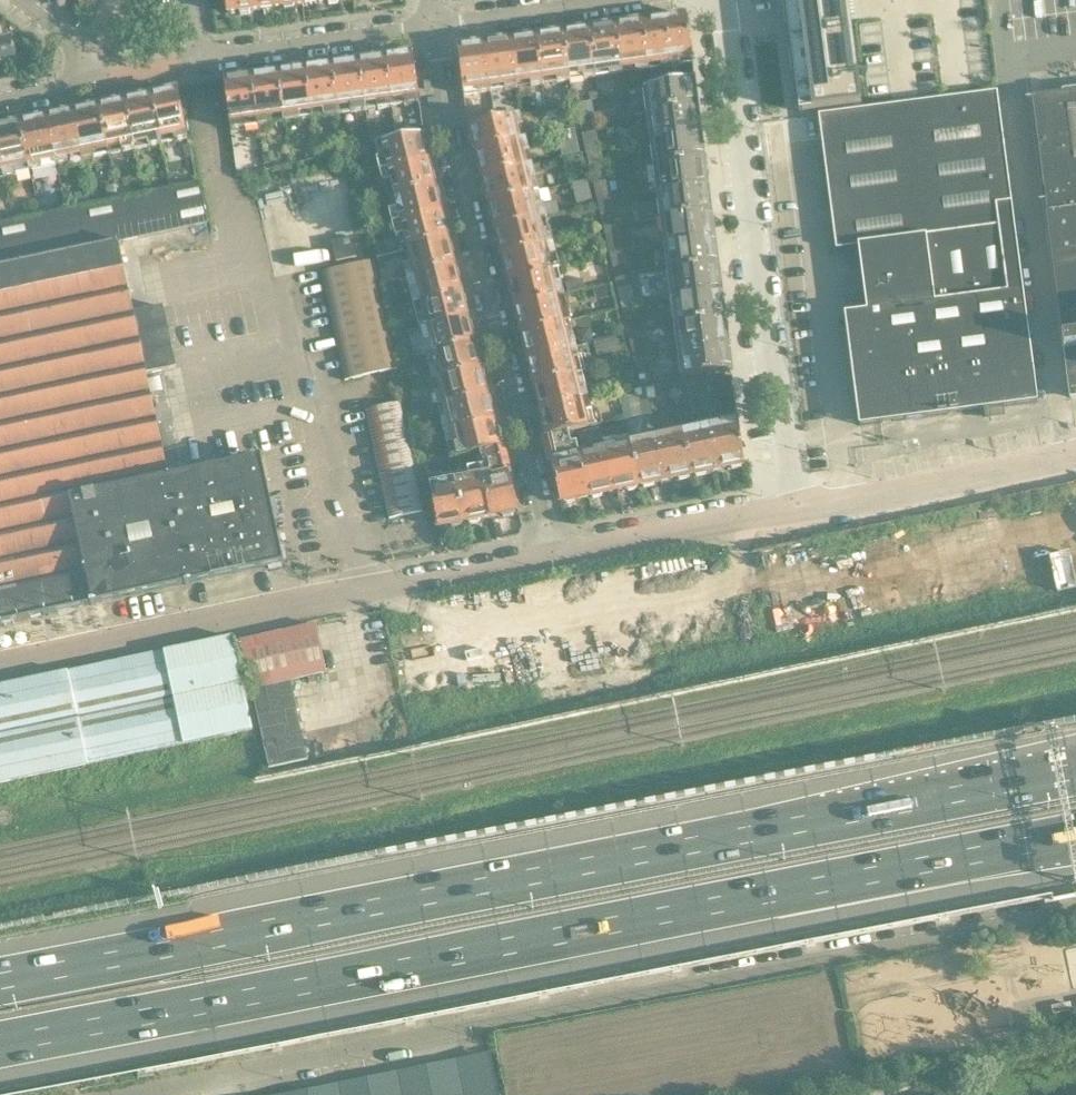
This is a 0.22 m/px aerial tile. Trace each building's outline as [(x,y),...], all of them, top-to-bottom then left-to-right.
[(228,14),(239,13),(241,15),(249,14),(250,11),(258,11),(257,0),(226,0),(228,14)] [(258,11),(283,7),(285,10),(294,9),(295,6),(301,5),(300,0),(257,0),(258,11)] [(785,3),(786,16),(788,27),(799,113),(854,105),(843,20),(842,10),(841,0),(784,0),(785,3)] [(671,17),(668,17),(664,18),(671,67),(693,64),(686,15),(684,15),(681,13),(673,14),(671,17)] [(654,17),(646,18),(644,21),(642,21),(649,70),(671,67),(664,18),(657,19),(654,17)] [(627,21),(620,22),(618,25),(616,25),(622,67),(636,66),(636,72),(649,70),(642,21),(630,23),(627,21)] [(601,24),(593,25),(591,28),(589,29),(595,71),(609,69),(610,75),(623,74),(622,67),(616,25),(604,27),(601,24)] [(575,28),(567,29),(565,32),(564,32),(570,75),(583,73),(584,79),(596,77),(595,71),(589,29),(578,30),(575,28)] [(17,61),(12,39),(4,41),(1,31),(0,31),(0,65),(17,61)] [(548,32),(541,33),(539,36),(537,36),(543,78),(557,76),(558,82),(571,81),(570,75),(564,32),(551,34),(548,32)] [(522,35),(515,36),(512,39),(511,40),(517,81),(531,79),(532,86),(544,84),(543,78),(537,36),(525,38),(522,35)] [(496,39),(488,40),(486,43),(485,43),(491,85),(504,83),(505,90),(518,88),(517,81),(511,40),(499,41),(496,39)] [(469,43),(462,44),(460,46),(457,47),(464,95),(465,95),(464,88),(477,87),(478,93),(491,91),(491,85),(485,43),(472,45),(469,43)] [(397,53),(389,54),(387,57),(385,57),(391,100),(403,98),(404,105),(420,103),(412,53),(400,55),(397,53)] [(370,57),(362,58),(360,61),(358,61),(364,104),(375,102),(376,109),(392,107),(391,100),(385,57),(373,59),(370,57)] [(344,61),(335,61),(334,64),(331,65),(337,108),(349,106),(350,113),(359,112),(365,111),(364,104),(358,61),(346,63),(344,61)] [(317,64),(309,65),(307,68),(304,69),(310,112),(322,110),(323,117),(331,116),(338,115),(337,108),(331,65),(320,67),(317,64)] [(290,71),(279,72),(278,73),(284,116),(285,123),(300,121),(300,114),(310,112),(304,69),(303,69),(300,67),(292,68),(290,71)] [(263,75),(252,76),(250,76),(256,121),(257,127),(272,125),(271,118),(284,116),(278,73),(276,73),(274,70),(265,72),(263,75)] [(674,73),(676,82),(687,80),(686,71),(674,73)] [(237,78),(224,80),(230,131),(244,129),(243,122),(256,121),(250,76),(249,77),(247,74),(238,75),(237,78)] [(687,80),(676,82),(645,89),(648,113),(697,107),(694,79),(693,78),(687,80)] [(162,90),(155,92),(153,95),(150,96),(158,139),(171,137),(172,142),(188,139),(178,90),(165,92),(162,90)] [(1037,403),(998,102),(997,92),(818,115),(836,250),(859,247),(864,290),(866,311),(844,314),(859,426),(984,410),(985,416),(990,415),(990,414),(1004,412),(1003,407),(1037,403)] [(1032,98),(1044,189),(1047,214),(1064,340),(1062,342),(1064,352),(1065,353),(1069,384),(1071,398),(1075,397),(1075,92),(1032,98)] [(136,96),(129,97),(127,100),(123,101),(132,144),(145,142),(146,149),(160,146),(158,139),(150,96),(139,98),(136,96)] [(595,109),(593,100),(574,104),(580,125),(596,123),(593,109),(595,109)] [(109,101),(103,103),(101,106),(97,107),(106,150),(120,147),(121,154),(134,151),(132,144),(123,101),(112,103),(109,101)] [(85,109),(72,112),(71,112),(81,162),(93,160),(92,153),(106,150),(97,107),(96,107),(93,105),(87,106),(85,109)] [(697,107),(648,113),(651,139),(701,134),(697,107)] [(84,178),(81,162),(71,112),(70,112),(67,110),(60,111),(59,114),(44,118),(53,161),(54,167),(68,164),(72,180),(84,178)] [(519,141),(516,127),(523,125),(521,115),(495,120),(495,113),(470,116),(470,125),(474,138),(472,141),(473,148),(476,150),(477,151),(519,141)] [(33,120),(20,123),(19,123),(27,167),(29,172),(41,170),(40,163),(53,161),(44,118),(41,115),(34,117),(33,120)] [(428,161),(425,150),(427,147),(425,139),(422,138),(419,118),(406,119),(408,137),(396,140),(384,142),(382,143),(386,157),(377,159),(380,172),(428,161)] [(0,127),(0,166),(1,172),(3,181),(16,178),(17,178),(15,169),(27,167),(19,123),(18,123),(15,121),(8,122),(6,125),(0,127)] [(595,131),(582,134),(585,148),(591,146),(599,146),(595,131)] [(701,134),(651,139),(655,166),(704,160),(701,134)] [(527,139),(519,141),(477,151),(480,164),(478,167),(480,174),(483,175),(483,177),(526,166),(523,152),(529,151),(527,139)] [(604,163),(599,146),(591,146),(585,148),(590,167),(604,163)] [(704,160),(655,166),(658,193),(708,187),(704,160)] [(436,183),(434,175),(431,174),(428,161),(380,172),(383,184),(392,182),(395,197),(434,188),(434,186),(436,183)] [(532,192),(529,179),(536,177),(535,174),(541,172),(539,163),(526,166),(483,177),(486,190),(484,193),(486,200),(489,201),(490,203),(532,192)] [(376,173),(375,166),(362,169),(364,176),(376,173)] [(606,178),(593,181),(598,200),(604,199),(611,198),(606,178)] [(590,181),(576,182),(578,199),(592,198),(590,181)] [(146,374),(176,368),(163,307),(133,313),(118,243),(207,224),(198,183),(175,187),(133,195),(116,199),(108,201),(0,223),(0,624),(269,567),(270,570),(281,567),(281,565),(284,564),(284,560),(286,559),(284,548),(280,549),(273,511),(262,457),(167,477),(146,374)] [(131,183),(120,185),(113,187),(116,199),(133,195),(131,183)] [(116,199),(113,187),(106,188),(108,201),(116,199)] [(708,187),(658,193),(661,219),(711,214),(708,187)] [(434,188),(395,197),(399,210),(390,212),(393,225),(441,214),(438,202),(440,199),(438,191),(435,189),(434,188)] [(532,192),(490,203),(490,206),(488,209),(490,215),(493,217),(496,230),(539,219),(547,217),(544,203),(536,206),(532,192)] [(615,213),(611,198),(604,199),(598,200),(602,216),(615,213)] [(441,214),(393,225),(396,237),(405,235),(408,249),(409,249),(447,240),(447,238),(449,235),(447,227),(443,226),(441,214)] [(711,214),(661,219),(664,246),(715,240),(711,214)] [(539,219),(496,230),(496,232),(495,235),(496,241),(499,243),(503,256),(546,245),(554,243),(550,228),(542,230),(539,219)] [(618,232),(606,235),(611,252),(616,251),(623,250),(618,232)] [(352,238),(332,242),(336,263),(357,258),(352,238)] [(447,240),(409,249),(413,264),(404,266),(406,277),(415,275),(454,266),(451,257),(453,254),(452,247),(448,245),(447,240)] [(715,240),(664,246),(668,272),(718,267),(715,240)] [(546,245),(503,256),(503,258),(501,261),(503,267),(506,269),(509,281),(552,271),(560,268),(557,255),(549,257),(546,245)] [(627,266),(623,250),(616,251),(611,252),(615,270),(627,266)] [(374,261),(322,272),(345,380),(397,369),(374,261)] [(454,266),(415,275),(419,290),(410,292),(413,304),(422,301),(460,292),(458,283),(460,280),(458,273),(455,271),(454,266)] [(718,267),(668,272),(671,299),(721,293),(718,267)] [(552,271),(509,281),(509,284),(507,287),(509,293),(512,295),(515,308),(558,297),(565,295),(562,281),(555,283),(552,271)] [(628,276),(623,277),(615,279),(621,306),(629,304),(634,303),(628,276)] [(614,296),(610,284),(593,288),(596,301),(614,296)] [(467,317),(464,309),(467,306),(465,299),(462,297),(460,292),(422,301),(426,316),(417,318),(417,321),(420,329),(428,327),(467,317)] [(721,293),(671,299),(674,326),(725,319),(721,293)] [(558,297),(515,308),(516,310),(514,313),(515,319),(518,321),(522,334),(563,323),(571,321),(568,307),(561,309),(558,297)] [(638,318),(634,303),(629,304),(621,306),(625,322),(638,318)] [(467,317),(428,327),(432,342),(423,345),(425,356),(434,353),(473,344),(471,334),(473,331),(471,325),(468,323),(467,317)] [(725,319),(674,326),(678,352),(728,346),(725,319)] [(563,323),(522,334),(522,336),(520,339),(522,346),(525,348),(528,360),(533,359),(577,348),(574,335),(567,336),(563,323)] [(620,352),(616,338),(593,344),(597,358),(620,352)] [(647,356),(643,338),(628,341),(633,358),(642,357),(647,356)] [(473,344),(434,353),(438,368),(429,371),(432,382),(438,380),(479,370),(477,360),(479,357),(478,351),(474,349),(473,344)] [(728,346),(678,352),(681,378),(732,372),(728,346)] [(577,348),(533,359),(528,360),(529,363),(531,370),(529,374),(531,381),(534,383),(535,386),(576,376),(583,374),(577,348)] [(651,370),(647,356),(642,357),(633,358),(636,373),(637,373),(640,384),(648,382),(645,371),(651,370)] [(479,370),(438,380),(441,392),(434,394),(437,408),(444,406),(486,396),(483,383),(485,380),(483,373),(480,372),(479,370)] [(576,376),(535,386),(535,388),(533,391),(535,398),(538,400),(540,407),(541,412),(589,400),(586,388),(579,389),(576,376)] [(731,377),(711,380),(713,392),(732,390),(731,377)] [(672,385),(674,397),(700,392),(698,381),(672,385)] [(623,386),(625,394),(634,392),(632,384),(623,386)] [(646,390),(634,392),(625,394),(621,395),(622,401),(622,404),(648,399),(646,390)] [(486,396),(444,406),(447,418),(440,420),(443,434),(444,434),(493,422),(489,409),(492,406),(490,399),(486,398),(486,396)] [(589,400),(541,412),(542,415),(544,422),(542,425),(544,433),(547,435),(547,437),(548,438),(568,433),(589,427),(585,412),(592,411),(589,400)] [(401,404),(366,411),(389,519),(423,512),(401,404)] [(493,422),(444,434),(450,458),(481,450),(499,446),(496,436),(498,433),(496,425),(493,424),(493,422)] [(719,425),(708,427),(717,470),(730,467),(731,470),(741,468),(742,465),(744,465),(739,428),(720,431),(719,425)] [(717,470),(708,427),(697,429),(699,436),(683,439),(691,475),(694,475),(696,477),(705,475),(706,472),(717,470)] [(614,492),(604,444),(601,431),(580,435),(583,448),(577,450),(578,456),(587,497),(590,497),(593,499),(600,497),(602,494),(614,492)] [(548,438),(547,437),(545,437),(561,503),(563,502),(566,504),(573,503),(575,500),(587,497),(578,456),(577,450),(575,444),(570,445),(568,433),(548,438)] [(670,442),(668,435),(657,438),(666,481),(677,478),(679,481),(689,479),(690,476),(691,475),(683,439),(670,442)] [(666,481),(657,438),(645,440),(646,446),(632,449),(639,486),(640,486),(643,488),(653,486),(654,483),(666,481)] [(616,448),(614,441),(604,444),(614,492),(618,491),(625,489),(628,491),(635,490),(637,487),(639,486),(632,449),(631,445),(616,448)] [(499,446),(481,450),(484,466),(479,467),(491,517),(501,515),(503,518),(513,516),(515,512),(518,511),(501,446),(499,446)] [(432,461),(430,451),(423,453),(425,464),(432,461)] [(479,467),(454,473),(465,522),(467,522),(470,525),(478,523),(480,519),(491,517),(479,467)] [(454,473),(429,480),(438,528),(449,526),(453,528),(461,527),(463,523),(465,522),(454,473)] [(329,675),(318,624),(242,641),(252,691),(329,675)] [(232,637),(0,687),(0,785),(252,731),(232,637)] [(301,1094),(496,1094),(488,1057),(301,1094)]
